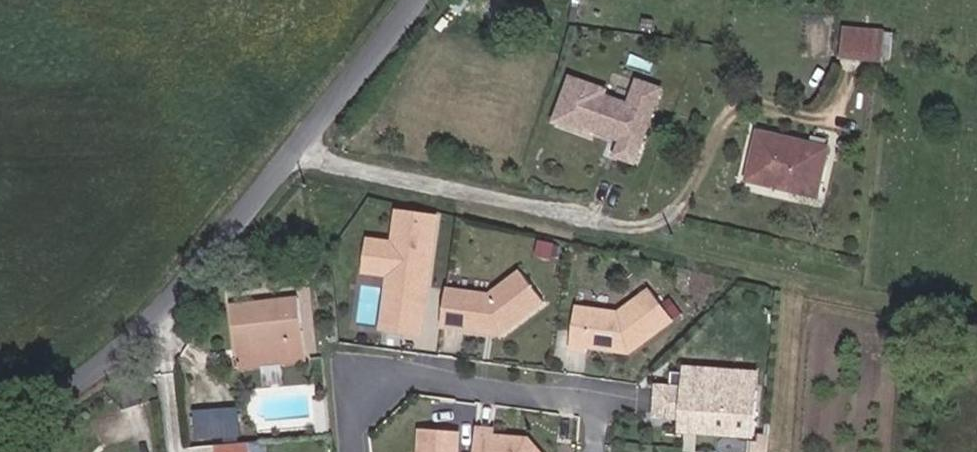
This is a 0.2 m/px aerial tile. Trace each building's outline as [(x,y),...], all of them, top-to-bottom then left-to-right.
[(857,60),(860,30),(843,29),(841,59),(857,60)] [(884,62),(886,32),(860,30),(857,60),(884,62)] [(634,162),(661,90),(638,82),(630,105),(604,96),(606,91),(572,79),(556,122),(590,134),(592,129),(623,140),(617,156),(634,162)] [(817,197),(828,149),(759,133),(748,181),(817,197)] [(424,310),(437,218),(399,213),(394,244),(370,241),(366,272),(390,275),(388,292),(409,295),(407,308),(424,310)] [(545,319),(532,283),(495,297),(447,290),(442,327),(486,333),(486,329),(495,330),(495,334),(501,335),(545,319)] [(421,334),(424,310),(407,308),(409,295),(388,292),(383,329),(421,334)] [(306,361),(299,298),(233,306),(238,352),(279,347),(281,364),(306,361)] [(674,337),(661,302),(624,315),(577,308),(571,350),(587,352),(587,347),(615,351),(616,347),(624,348),(624,352),(630,353),(674,337)] [(281,364),(279,347),(238,352),(240,369),(281,364)] [(757,391),(758,374),(687,368),(686,385),(757,391)] [(754,436),(757,391),(686,385),(686,388),(684,419),(683,431),(754,436)] [(684,419),(686,388),(658,386),(655,417),(684,419)] [(221,438),(220,412),(195,413),(196,439),(221,438)] [(528,438),(493,436),(494,429),(477,428),(475,451),(550,451),(528,438)] [(459,432),(421,429),(419,451),(458,451),(459,432)]
